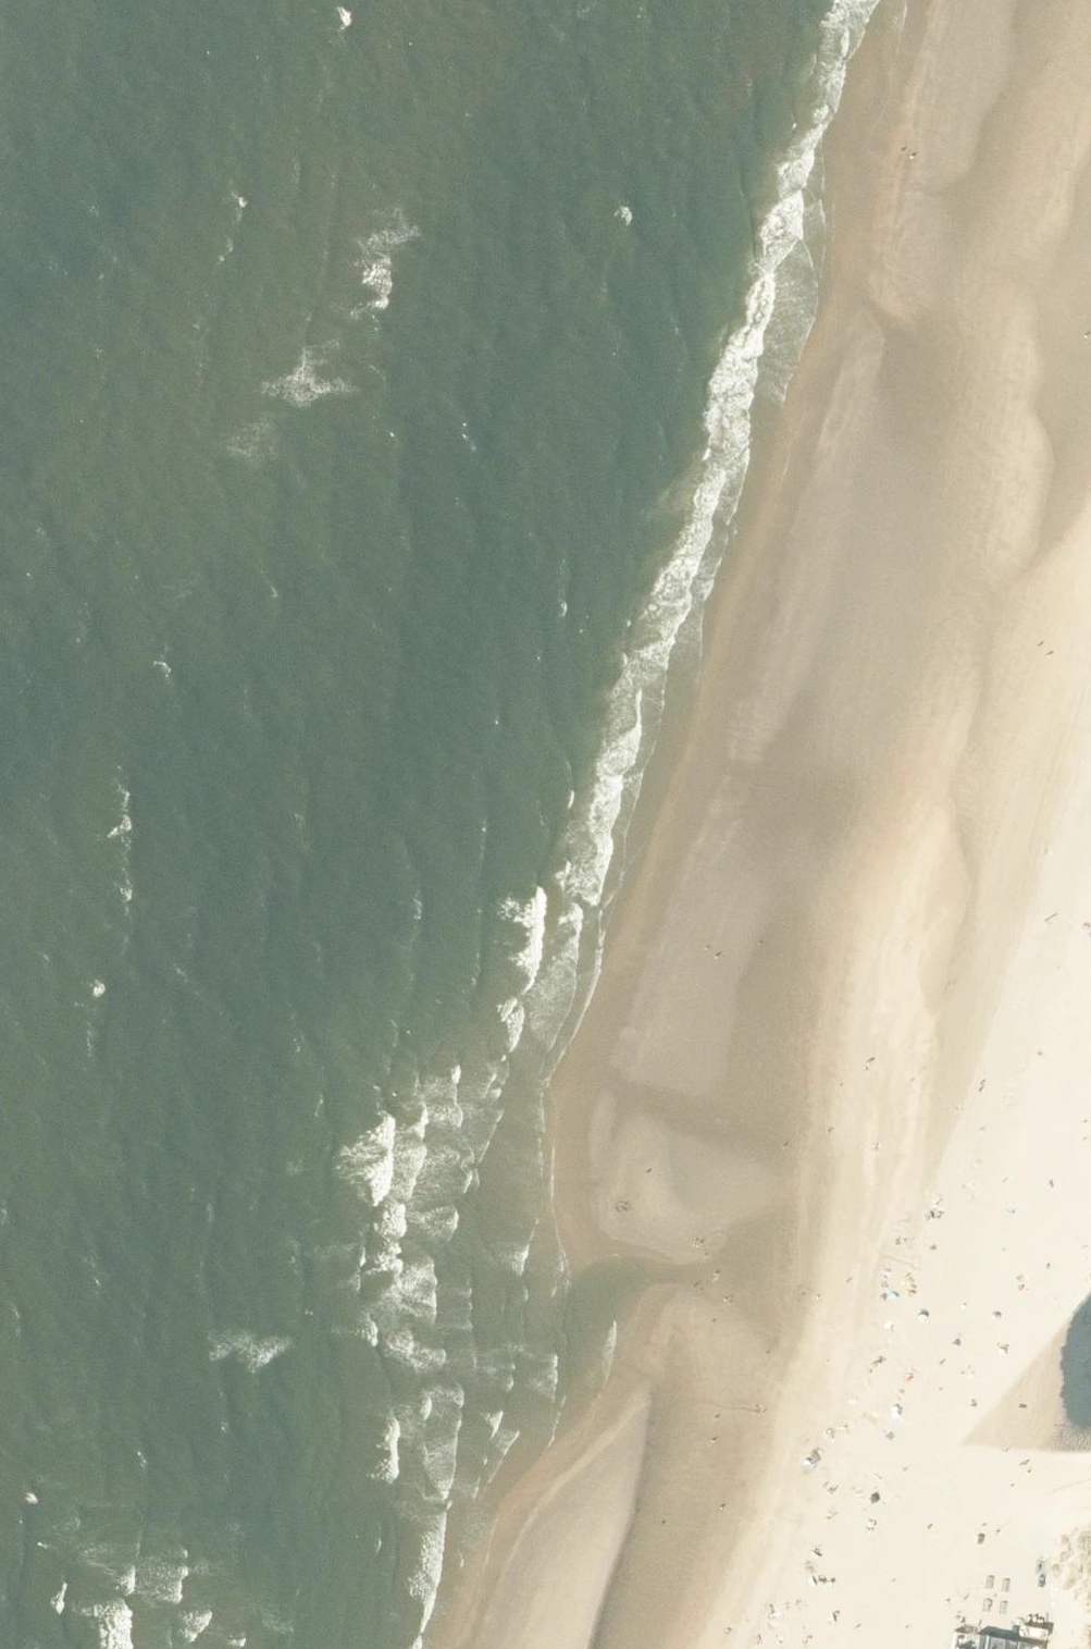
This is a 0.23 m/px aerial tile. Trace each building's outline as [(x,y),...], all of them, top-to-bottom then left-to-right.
[(1037,1647),(969,1636),(967,1648),(1037,1648),(1037,1647)]
